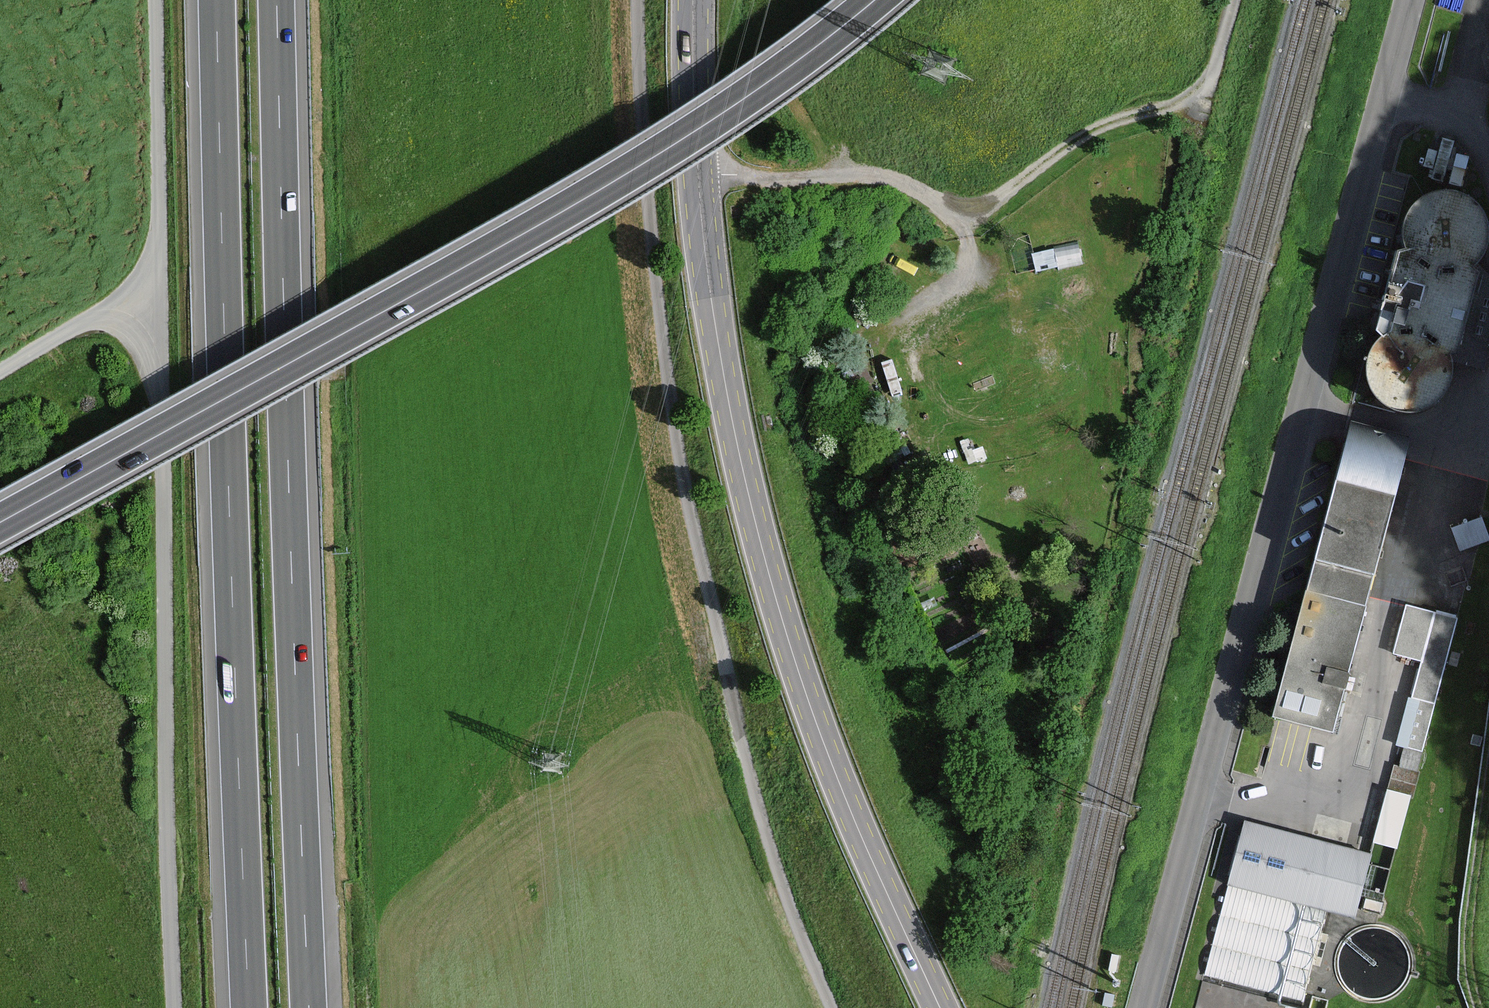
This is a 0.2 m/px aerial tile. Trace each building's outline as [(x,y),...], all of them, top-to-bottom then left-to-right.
[(1034,249),(1038,267),(1085,257),(1082,240),(1034,249)] [(1318,580),(1373,596),(1418,438),(1355,420),(1327,518),(1347,524),(1343,538),(1331,534),(1318,580)] [(1398,741),(1424,747),(1456,611),(1406,599),(1394,650),(1418,656),(1398,741)] [(1407,746),(1405,758),(1395,756),(1391,779),(1413,782),(1419,748),(1407,746)] [(1384,787),(1377,840),(1401,843),(1408,790),(1384,787)] [(1359,916),(1375,847),(1244,817),(1208,972),(1281,989),(1289,957),(1311,963),(1324,908),(1359,916)]
